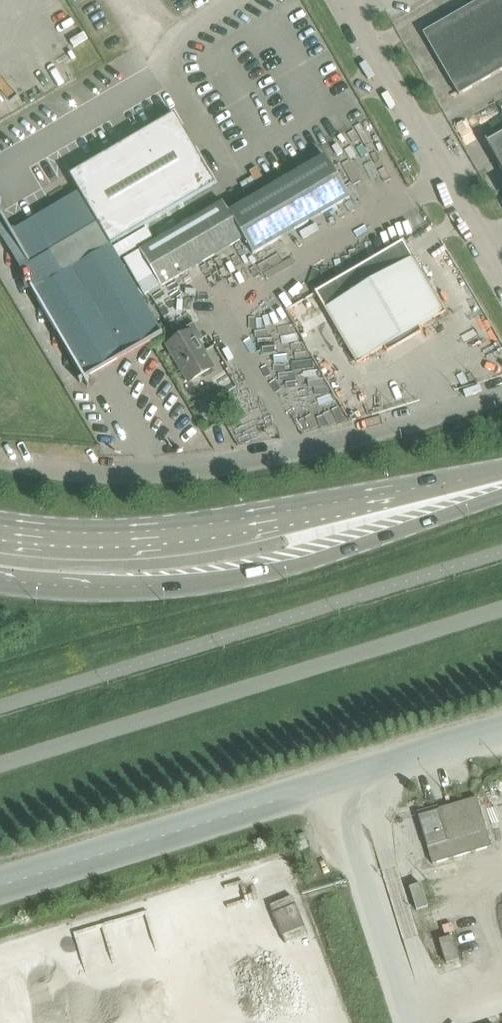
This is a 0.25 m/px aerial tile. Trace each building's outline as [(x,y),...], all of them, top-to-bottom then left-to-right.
[(423,33),(459,95),(501,71),(501,0),(480,0),(423,33)] [(10,231),(27,259),(19,263),(85,376),(161,332),(111,245),(215,184),(174,113),(70,175),(94,216),(88,219),(73,194),(10,231)] [(381,145),(390,141),(383,125),(375,129),(381,145)] [(485,141),(501,170),(501,134),(488,142),(486,140),(485,141)] [(145,295),(244,238),(253,254),(350,198),(326,156),(229,212),(223,202),(125,259),(145,295)] [(357,362),(444,312),(403,241),(316,291),(357,362)] [(308,334),(318,330),(311,310),(301,314),(308,334)] [(167,345),(189,381),(213,367),(198,342),(203,339),(194,323),(174,334),(177,339),(167,345)] [(418,814),(432,864),(492,846),(477,797),(418,814)] [(421,884),(410,887),(417,910),(428,906),(421,884)] [(235,932),(231,918),(176,932),(180,946),(235,932)] [(452,936),(439,940),(446,963),(459,959),(452,936)]
